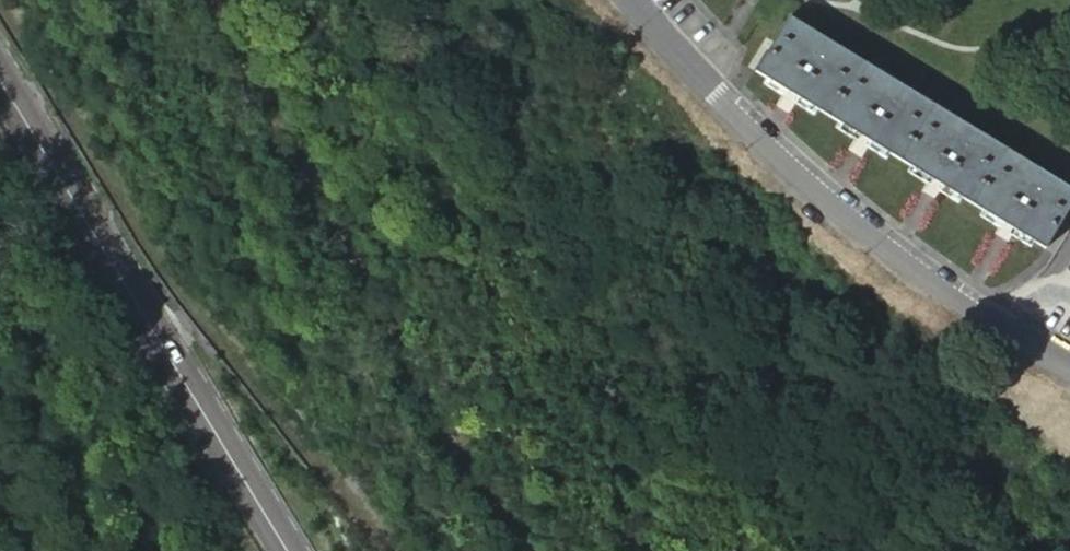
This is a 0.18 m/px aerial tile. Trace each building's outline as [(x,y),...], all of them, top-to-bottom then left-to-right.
[(1035,244),(1068,190),(783,18),(750,72),(789,96),(865,141),(937,185),(1011,229),(1035,244)]
